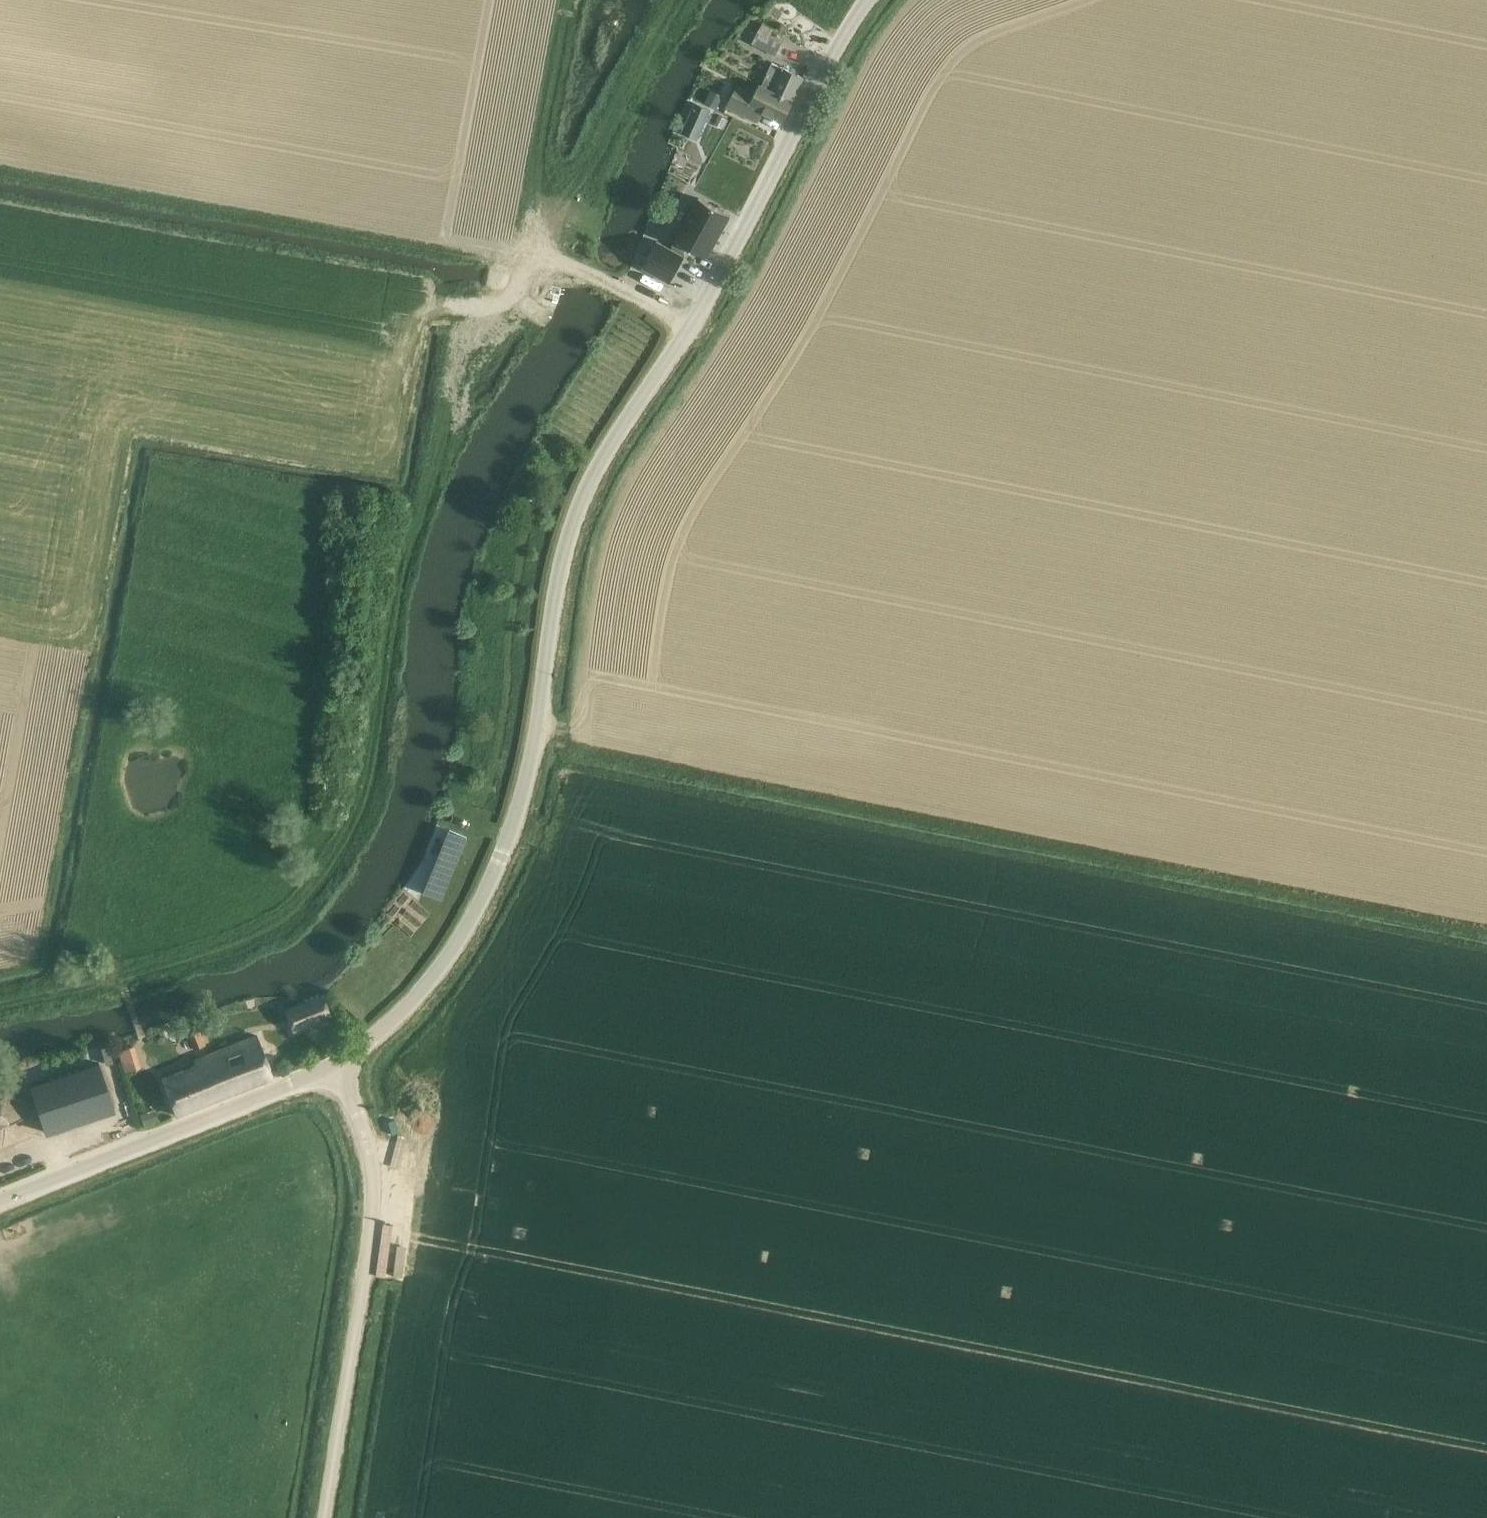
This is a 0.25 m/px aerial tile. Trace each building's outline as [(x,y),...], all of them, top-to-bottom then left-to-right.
[(751,30),(745,43),(751,46),(752,44),(775,56),(781,45),(751,30)] [(761,88),(792,102),(804,78),(786,69),(774,64),(772,63),(762,86),(761,88)] [(728,107),(734,109),(752,118),(757,108),(783,121),(793,102),(792,102),(761,88),(758,96),(738,86),(728,107)] [(712,90),(705,102),(711,106),(717,109),(721,102),(724,96),(712,90)] [(695,103),(681,133),(698,141),(712,110),(695,103)] [(658,241),(643,268),(671,284),(686,256),(683,255),(688,247),(708,258),(731,216),(698,198),(676,240),(677,240),(672,249),(658,241)] [(450,830),(438,859),(455,866),(467,837),(450,830)] [(322,995),(285,1009),(294,1031),(330,1016),(322,995)] [(192,1049),(204,1045),(200,1032),(188,1036),(192,1049)] [(273,1077),(266,1058),(256,1034),(194,1060),(196,1065),(162,1079),(169,1096),(176,1115),(273,1077)] [(134,1044),(117,1050),(125,1073),(142,1068),(134,1044)] [(30,1085),(39,1113),(45,1132),(114,1109),(98,1063),(30,1085)] [(31,1114),(21,1089),(18,1090),(15,1080),(0,1086),(0,1126),(31,1114)] [(155,1108),(140,1113),(144,1125),(159,1120),(155,1108)]
